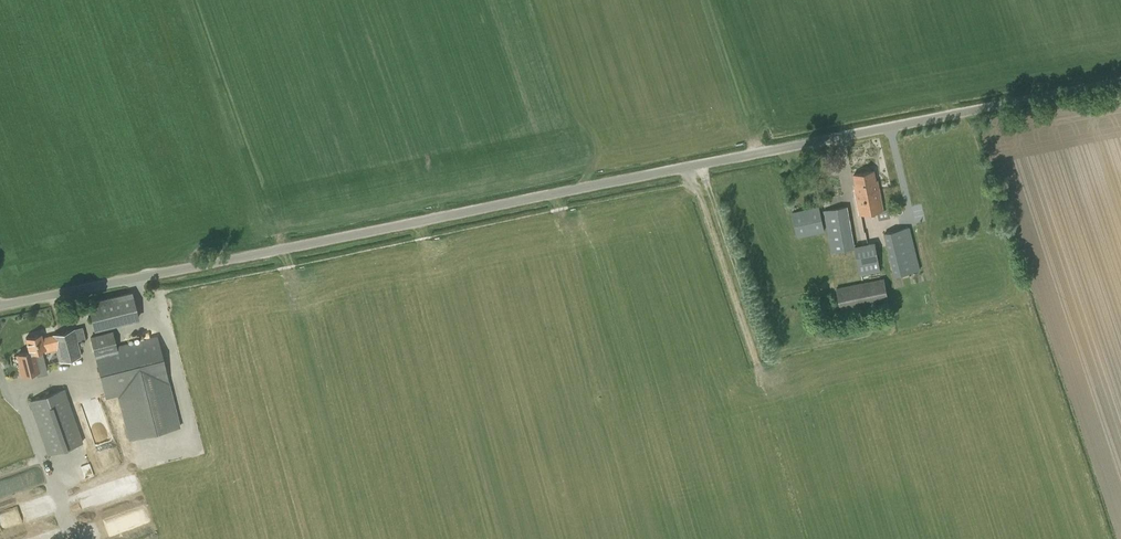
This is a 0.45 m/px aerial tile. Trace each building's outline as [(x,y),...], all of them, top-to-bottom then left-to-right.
[(874,170),(852,175),(856,190),(854,190),(855,197),(865,195),(865,192),(882,188),(881,186),(877,187),(874,170)] [(865,195),(855,197),(859,215),(886,209),(882,188),(865,192),(865,195)] [(797,237),(824,231),(819,205),(792,211),(797,237)] [(854,246),(847,206),(823,210),(831,252),(855,248),(860,275),(881,271),(875,242),(854,246)] [(920,235),(917,226),(909,228),(909,226),(884,233),(895,276),(920,269),(912,238),(920,235)] [(841,312),(889,302),(884,278),(836,288),(841,312)] [(138,318),(132,292),(89,303),(89,305),(75,308),(77,316),(91,312),(95,328),(138,318)] [(85,338),(82,327),(42,337),(42,334),(26,338),(29,351),(18,354),(22,367),(20,368),(22,375),(39,371),(33,353),(44,350),(45,353),(55,350),(59,362),(81,356),(78,340),(85,338)] [(158,336),(134,342),(134,343),(117,347),(113,330),(90,336),(94,352),(106,399),(118,396),(129,440),(181,427),(169,383),(158,336)] [(48,455),(82,443),(64,390),(30,402),(48,455)] [(0,482),(0,499),(40,486),(35,471),(0,482)]
